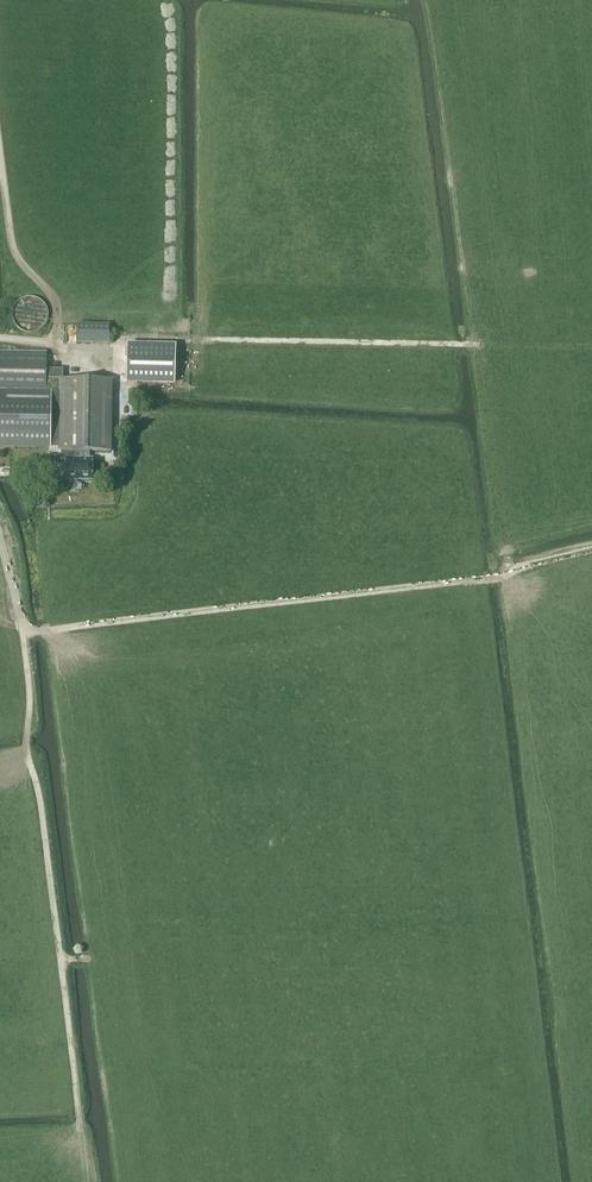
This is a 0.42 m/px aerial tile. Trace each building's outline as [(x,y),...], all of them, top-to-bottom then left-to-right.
[(110,324),(78,323),(77,343),(109,344),(110,324)] [(176,346),(125,346),(124,380),(175,381),(176,346)] [(47,352),(0,351),(0,446),(49,447),(49,453),(61,454),(61,460),(66,460),(65,480),(68,481),(68,483),(78,483),(78,481),(93,481),(93,458),(89,458),(90,451),(112,451),(112,379),(63,379),(63,369),(46,369),(47,352)]
